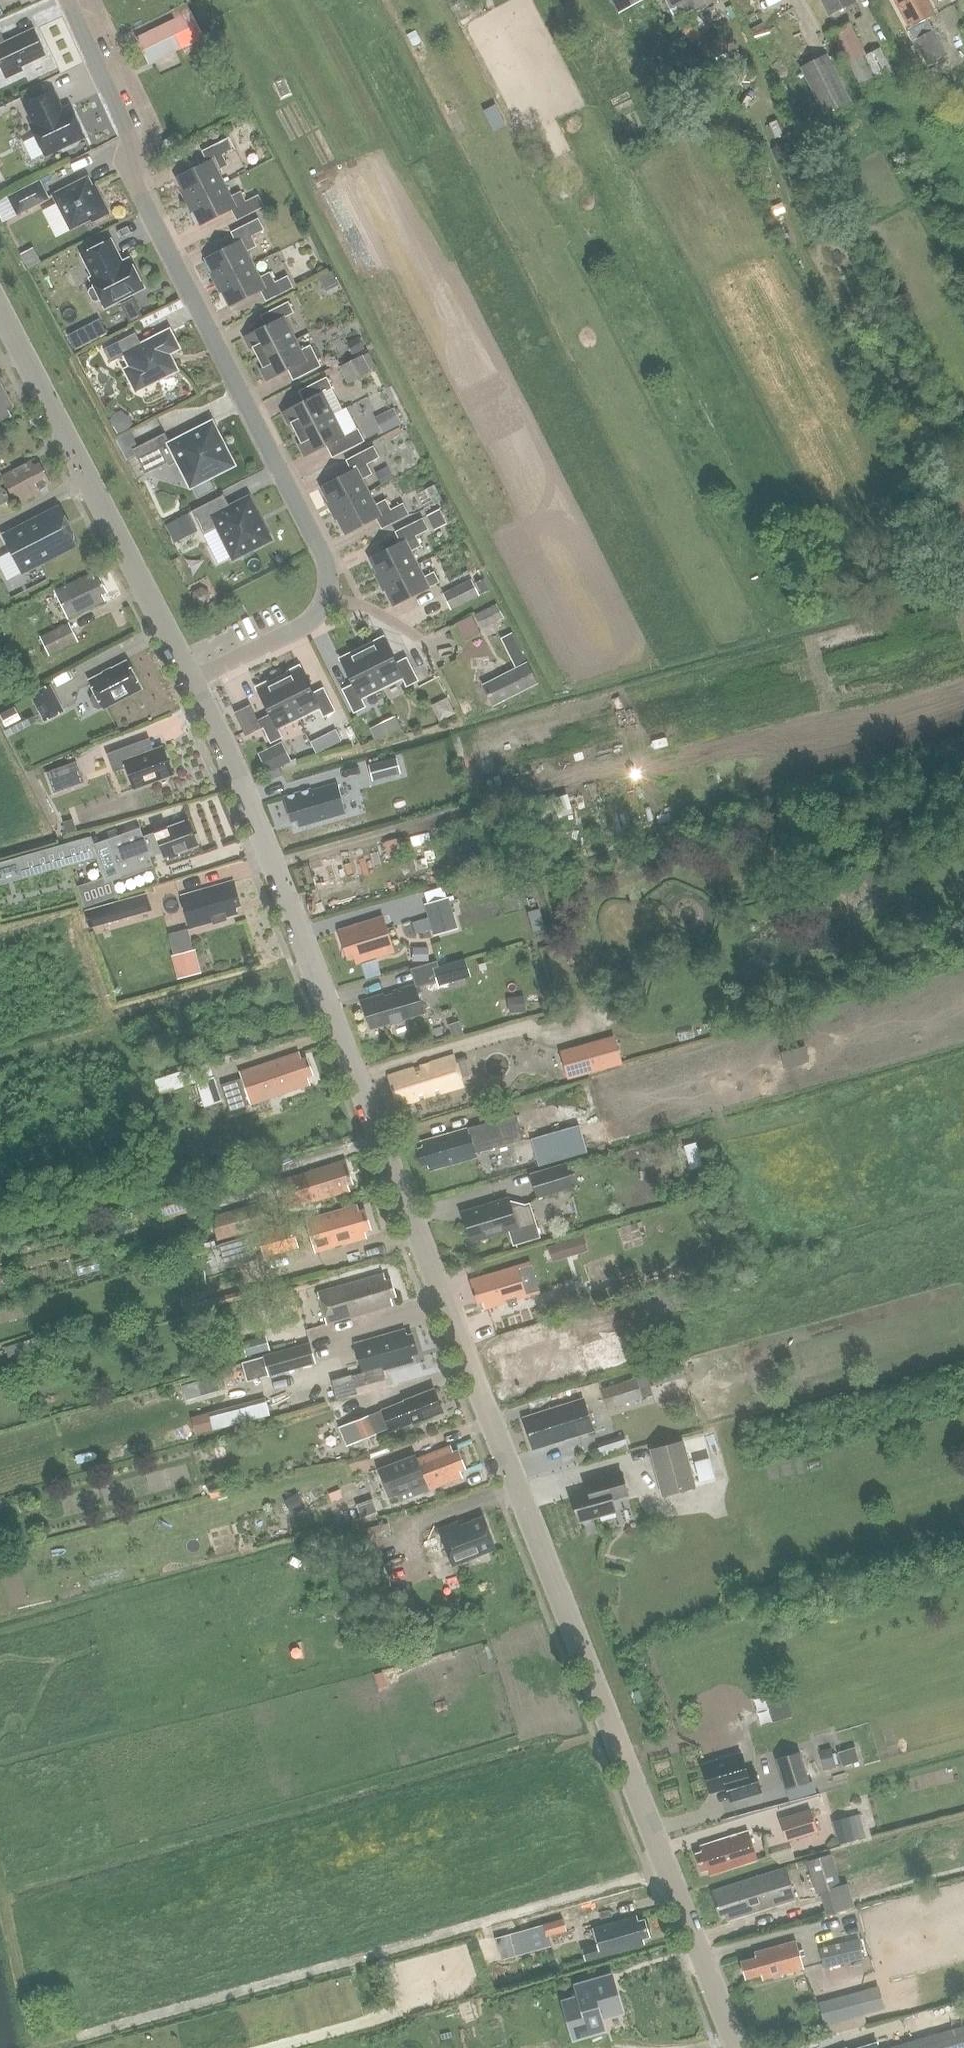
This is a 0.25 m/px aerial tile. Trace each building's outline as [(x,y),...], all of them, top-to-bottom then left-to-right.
[(619,15),(647,0),(611,0),(619,15)] [(672,12),(693,1),(698,10),(718,0),(666,0),(672,12)] [(831,17),(858,3),(856,0),(822,0),(831,17)] [(910,30),(930,19),(937,16),(928,0),(894,0),(910,30)] [(190,13),(138,38),(150,64),(204,37),(190,13)] [(930,19),(910,30),(916,42),(936,32),(930,19)] [(689,20),(679,29),(692,43),(701,35),(689,20)] [(762,24),(750,30),(757,42),(769,35),(762,24)] [(868,56),(851,24),(832,34),(866,97),(882,88),(880,85),(896,76),(881,49),(868,56)] [(33,30),(5,43),(0,33),(0,66),(6,79),(22,72),(20,68),(45,56),(33,30)] [(416,31),(407,36),(413,47),(422,42),(416,31)] [(936,32),(916,42),(928,66),(949,56),(936,32)] [(853,104),(829,56),(802,70),(826,117),(853,104)] [(52,92),(25,104),(34,125),(30,127),(43,155),(61,147),(64,147),(75,142),(76,139),(83,136),(70,109),(61,113),(52,92)] [(495,106),(483,112),(494,133),(507,127),(495,106)] [(208,163),(176,179),(188,202),(224,184),(218,171),(228,166),(222,156),(235,149),(229,138),(202,152),(208,163)] [(767,169),(757,174),(760,181),(770,177),(767,169)] [(93,187),(88,177),(53,195),(71,230),(91,220),(92,222),(109,214),(95,186),(93,187)] [(17,215),(49,199),(40,182),(8,197),(17,215)] [(224,184),(188,202),(200,226),(231,210),(234,215),(237,221),(264,207),(258,196),(246,202),(241,192),(231,197),(224,184)] [(772,207),(768,208),(772,218),(786,213),(782,204),(772,208),(772,207)] [(237,244),(205,260),(217,283),(253,265),(247,252),(257,247),(252,236),(264,230),(258,219),(231,233),(234,238),(237,244)] [(110,242),(84,255),(96,278),(92,281),(96,288),(92,290),(90,294),(94,301),(98,302),(102,299),(106,306),(143,287),(130,261),(120,266),(117,260),(119,259),(110,242)] [(253,265),(217,283),(229,306),(260,290),(263,296),(266,301),(293,288),(287,276),(275,283),(270,273),(260,277),(253,265)] [(133,299),(121,306),(129,323),(142,317),(133,299)] [(266,327),(245,338),(250,349),(253,348),(258,358),(295,339),(284,318),(294,313),(288,302),(265,314),(271,324),(266,327)] [(76,347),(111,334),(105,318),(71,331),(76,347)] [(178,348),(169,333),(169,332),(142,346),(136,334),(104,350),(111,363),(126,356),(132,369),(127,371),(137,390),(142,387),(143,389),(156,382),(155,381),(176,371),(167,354),(178,348)] [(366,350),(359,337),(346,344),(353,357),(366,350)] [(295,339),(258,358),(264,368),(261,369),(266,381),(288,370),(292,367),(298,378),(321,366),(310,345),(300,350),(295,339)] [(369,353),(340,368),(349,385),(372,373),(371,372),(377,369),(369,353)] [(304,402),(283,413),(289,424),(291,423),(296,433),(333,415),(343,410),(332,388),(326,378),(303,389),(309,400),(304,402)] [(14,407),(0,382),(0,423),(12,417),(8,410),(14,407)] [(394,409),(380,416),(388,432),(390,431),(403,424),(394,409)] [(333,415),(296,433),(302,443),(299,445),(305,456),(326,445),(331,443),(337,455),(364,441),(358,429),(357,429),(344,436),(333,415)] [(138,448),(133,450),(136,456),(146,475),(155,470),(149,458),(160,452),(166,465),(177,459),(183,470),(192,488),(209,479),(222,472),(223,469),(231,465),(224,451),(225,448),(221,439),(218,438),(211,426),(171,446),(165,434),(138,448)] [(352,471),(321,488),(333,511),(369,492),(362,479),(372,474),(367,464),(379,458),(373,446),(346,460),(349,466),(352,471)] [(16,502),(50,484),(39,464),(34,467),(31,461),(3,476),(16,502)] [(209,479),(192,488),(197,498),(214,489),(209,479)] [(11,501),(6,491),(0,488),(0,507),(11,501)] [(369,492),(333,511),(345,534),(376,518),(379,523),(382,529),(409,515),(403,503),(391,510),(385,500),(376,505),(369,492)] [(224,495),(192,511),(204,535),(218,527),(234,558),(239,555),(242,556),(249,552),(250,549),(270,539),(249,498),(230,507),(224,495)] [(22,573),(78,544),(59,506),(2,535),(22,573)] [(440,510),(428,516),(433,525),(444,520),(440,510)] [(189,515),(166,527),(172,539),(195,527),(189,515)] [(401,543),(369,559),(381,582),(417,564),(411,551),(421,546),(416,536),(428,530),(422,518),(395,532),(398,537),(401,543)] [(417,564),(381,582),(393,606),(439,582),(434,572),(424,577),(417,564)] [(102,594),(107,591),(100,576),(95,579),(92,573),(54,591),(68,618),(105,600),(102,594)] [(485,579),(475,584),(481,596),(491,591),(485,579)] [(471,580),(443,594),(451,610),(480,596),(471,580)] [(497,604),(476,615),(484,629),(496,623),(494,619),(502,615),(497,604)] [(69,621),(39,636),(49,655),(78,641),(69,621)] [(494,706),(537,683),(511,632),(501,638),(516,667),(483,684),(494,706)] [(396,663),(393,657),(384,638),(362,649),(381,687),(402,677),(406,687),(418,681),(407,658),(396,663)] [(354,713),(366,707),(361,697),(381,687),(362,649),(341,660),(353,684),(342,689),(354,713)] [(141,689),(127,662),(112,670),(111,669),(104,673),(104,674),(90,681),(97,694),(93,696),(91,700),(95,707),(99,709),(103,707),(104,708),(141,689)] [(300,667),(299,666),(288,671),(289,674),(279,679),(298,717),(318,707),(323,717),(335,711),(324,688),(313,693),(300,667)] [(278,727),(298,717),(279,679),(269,684),(267,682),(256,687),(270,714),(259,720),(260,721),(263,727),(271,743),(283,737),(278,727)] [(50,685),(30,696),(44,722),(64,711),(50,685)] [(453,695),(436,704),(444,720),(461,712),(453,695)] [(11,726),(27,717),(20,705),(4,714),(11,726)] [(249,705),(235,713),(246,735),(263,727),(260,721),(259,720),(257,721),(249,705)] [(374,725),(379,739),(406,727),(400,714),(374,725)] [(336,730),(324,736),(329,747),(341,741),(336,730)] [(262,751),(271,771),(296,759),(287,739),(262,751)] [(173,775),(163,747),(138,756),(133,744),(108,754),(112,766),(125,761),(135,788),(173,775)] [(396,758),(369,766),(373,782),(401,774),(396,758)] [(291,762),(287,765),(289,769),(289,770),(297,766),(299,765),(296,760),(291,762)] [(77,761),(45,772),(53,794),(84,783),(77,761)] [(278,769),(268,774),(269,777),(272,782),(282,777),(281,773),(278,769)] [(508,773),(499,776),(504,791),(513,788),(508,773)] [(299,826),(345,812),(338,783),(312,790),(311,788),(284,797),(291,822),(297,820),(299,826)] [(0,865),(0,888),(99,859),(106,878),(107,880),(112,878),(119,875),(123,874),(124,876),(152,866),(149,857),(162,853),(164,859),(165,859),(166,862),(178,858),(177,855),(199,847),(189,820),(142,836),(139,829),(95,844),(94,842),(93,838),(0,865)] [(73,820),(63,824),(68,835),(77,832),(73,820)] [(400,839),(385,843),(389,858),(404,854),(400,839)] [(365,879),(358,849),(316,859),(323,889),(365,879)] [(533,882),(521,886),(523,894),(535,891),(533,882)] [(214,925),(228,921),(228,919),(238,916),(236,909),(243,907),(236,883),(183,897),(191,928),(213,922),(214,925)] [(89,928),(152,911),(147,892),(84,909),(89,928)] [(448,898),(424,905),(434,936),(458,929),(448,898)] [(355,955),(358,964),(395,953),(384,917),(340,931),(349,957),(355,955)] [(429,948),(413,948),(413,962),(429,962),(429,948)] [(179,980),(201,974),(195,952),(173,958),(179,980)] [(438,988),(471,978),(465,960),(433,970),(438,988)] [(426,1015),(417,985),(395,992),(395,993),(387,996),(386,995),(363,1001),(372,1031),(426,1015)] [(525,996),(513,997),(515,1014),(527,1012),(525,996)] [(567,1080),(622,1064),(614,1035),(559,1051),(567,1080)] [(810,1045),(786,1049),(789,1065),(813,1061),(810,1045)] [(307,1079),(313,1076),(306,1056),(300,1058),(298,1053),(242,1073),(243,1078),(222,1086),(231,1112),(309,1085),(307,1079)] [(436,1062),(389,1076),(395,1099),(402,1097),(403,1103),(444,1090),(461,1085),(461,1082),(470,1079),(473,1076),(468,1060),(464,1059),(454,1062),(453,1056),(436,1062)] [(195,1066),(159,1077),(163,1092),(199,1081),(195,1066)] [(214,1078),(197,1084),(205,1108),(223,1102),(214,1078)] [(474,1156),(523,1141),(516,1115),(421,1142),(423,1147),(416,1149),(421,1167),(428,1165),(430,1173),(475,1160),(474,1156)] [(530,1139),(538,1166),(586,1152),(579,1125),(530,1139)] [(296,1177),(286,1180),(295,1207),(349,1189),(348,1184),(352,1182),(345,1158),(295,1174),(296,1177)] [(565,1163),(529,1174),(536,1199),(573,1188),(572,1186),(579,1184),(576,1173),(569,1175),(565,1163)] [(229,1173),(224,1175),(230,1193),(235,1191),(229,1173)] [(274,1224),(265,1198),(212,1215),(210,1216),(218,1241),(274,1224)] [(160,1206),(162,1219),(194,1212),(191,1199),(160,1206)] [(525,1205),(510,1201),(510,1200),(466,1213),(470,1223),(468,1224),(474,1243),(509,1232),(514,1246),(541,1238),(530,1203),(525,1205)] [(364,1230),(371,1228),(365,1208),(360,1210),(359,1205),(311,1219),(320,1249),(366,1236),(364,1230)] [(256,1233),(263,1258),(299,1247),(291,1223),(256,1233)] [(585,1237),(548,1247),(553,1262),(589,1251),(585,1237)] [(519,1266),(471,1281),(478,1304),(484,1302),(486,1310),(529,1297),(540,1294),(531,1263),(519,1266)] [(394,1306),(392,1299),(398,1297),(393,1280),(387,1282),(385,1275),(319,1293),(328,1325),(394,1306)] [(545,1312),(539,1314),(542,1322),(548,1320),(545,1312)] [(409,1353),(416,1351),(410,1334),(404,1336),(402,1330),(357,1344),(365,1373),(382,1367),(411,1359),(409,1353)] [(265,1336),(242,1343),(246,1357),(269,1350),(265,1336)] [(587,1348),(592,1373),(638,1362),(632,1337),(587,1348)] [(513,1379),(572,1370),(566,1338),(508,1348),(513,1379)] [(36,1339),(6,1348),(9,1359),(39,1350),(36,1339)] [(264,1357),(269,1376),(316,1363),(310,1342),(263,1355),(264,1357)] [(264,1357),(242,1363),(248,1382),(269,1376),(264,1357)] [(677,1365),(650,1372),(654,1385),(681,1377),(677,1365)] [(365,1373),(352,1377),(356,1388),(385,1379),(382,1367),(365,1373)] [(647,1375),(602,1389),(609,1409),(653,1395),(647,1375)] [(216,1376),(181,1386),(185,1400),(220,1390),(216,1376)] [(348,1446),(390,1429),(391,1432),(441,1411),(432,1389),(382,1409),(383,1412),(341,1429),(348,1446)] [(583,1400),(525,1419),(535,1451),(594,1432),(583,1400)] [(197,1436),(214,1431),(270,1416),(266,1402),(211,1417),(194,1422),(197,1436)] [(612,1443),(599,1447),(602,1458),(616,1453),(612,1443)] [(664,1497),(696,1489),(684,1443),(652,1452),(664,1497)] [(389,1466),(378,1470),(390,1501),(400,1497),(402,1502),(464,1478),(461,1471),(467,1469),(460,1451),(454,1453),(452,1447),(419,1460),(417,1455),(389,1466)] [(706,1478),(719,1475),(714,1457),(701,1461),(706,1478)] [(821,1461),(810,1464),(811,1471),(823,1468),(821,1461)] [(573,1498),(577,1509),(580,1523),(617,1513),(614,1501),(629,1496),(623,1474),(603,1480),(606,1489),(573,1498)] [(224,1480),(208,1484),(212,1500),(228,1495),(224,1480)] [(336,1491),(329,1493),(332,1502),(339,1499),(336,1491)] [(307,1509),(297,1493),(284,1502),(294,1517),(307,1509)] [(373,1499),(357,1505),(361,1519),(378,1513),(373,1499)] [(453,1566),(495,1549),(483,1519),(460,1528),(458,1523),(439,1530),(453,1566)] [(388,1524),(368,1529),(370,1539),(390,1534),(388,1524)] [(310,1547),(299,1551),(305,1571),(316,1567),(310,1547)] [(352,1579),(342,1582),(349,1603),(358,1600),(352,1579)] [(404,1590),(381,1598),(391,1626),(414,1617),(404,1590)] [(488,1644),(484,1645),(488,1659),(492,1658),(488,1644)] [(383,1672),(375,1675),(377,1684),(386,1681),(383,1672)] [(780,1720),(798,1714),(789,1687),(771,1693),(780,1720)] [(854,1747),(837,1753),(842,1767),(859,1762),(854,1747)] [(832,1748),(821,1751),(824,1767),(835,1764),(832,1748)] [(800,1752),(776,1759),(786,1790),(810,1783),(800,1752)] [(704,1765),(712,1792),(736,1786),(739,1799),(763,1793),(756,1770),(748,1772),(744,1754),(704,1765)] [(811,1810),(780,1820),(787,1844),(819,1834),(811,1810)] [(850,1817),(833,1822),(839,1845),(856,1840),(852,1823),(850,1817)] [(861,1821),(852,1823),(856,1840),(866,1838),(861,1821)] [(710,1875),(758,1858),(748,1830),(700,1846),(702,1851),(697,1853),(703,1871),(708,1870),(710,1875)] [(832,1856),(807,1863),(817,1895),(842,1888),(832,1856)] [(729,1918),(794,1898),(785,1868),(712,1891),(719,1915),(728,1913),(729,1918)] [(589,1948),(584,1949),(588,1960),(601,1956),(602,1957),(645,1945),(644,1940),(651,1938),(646,1920),(639,1922),(637,1917),(594,1929),(598,1945),(589,1948)] [(564,1921),(524,1932),(530,1954),(551,1948),(548,1938),(568,1933),(564,1921)] [(820,1949),(825,1970),(864,1959),(858,1939),(820,1949)] [(744,1965),(742,1968),(743,1973),(746,1974),(747,1978),(760,1974),(768,1972),(769,1977),(772,1976),(775,1978),(779,1977),(781,1974),(804,1968),(797,1941),(755,1952),(756,1956),(742,1959),(744,1965)] [(577,1996),(560,2001),(568,2030),(582,2027),(585,2037),(605,2031),(601,2020),(623,2014),(616,1989),(610,1991),(606,1977),(574,1986),(577,1996)] [(859,1992),(819,2003),(828,2036),(868,2025),(859,1992)] [(943,2030),(918,2038),(887,2047),(963,2047),(963,2024),(943,2030)]
